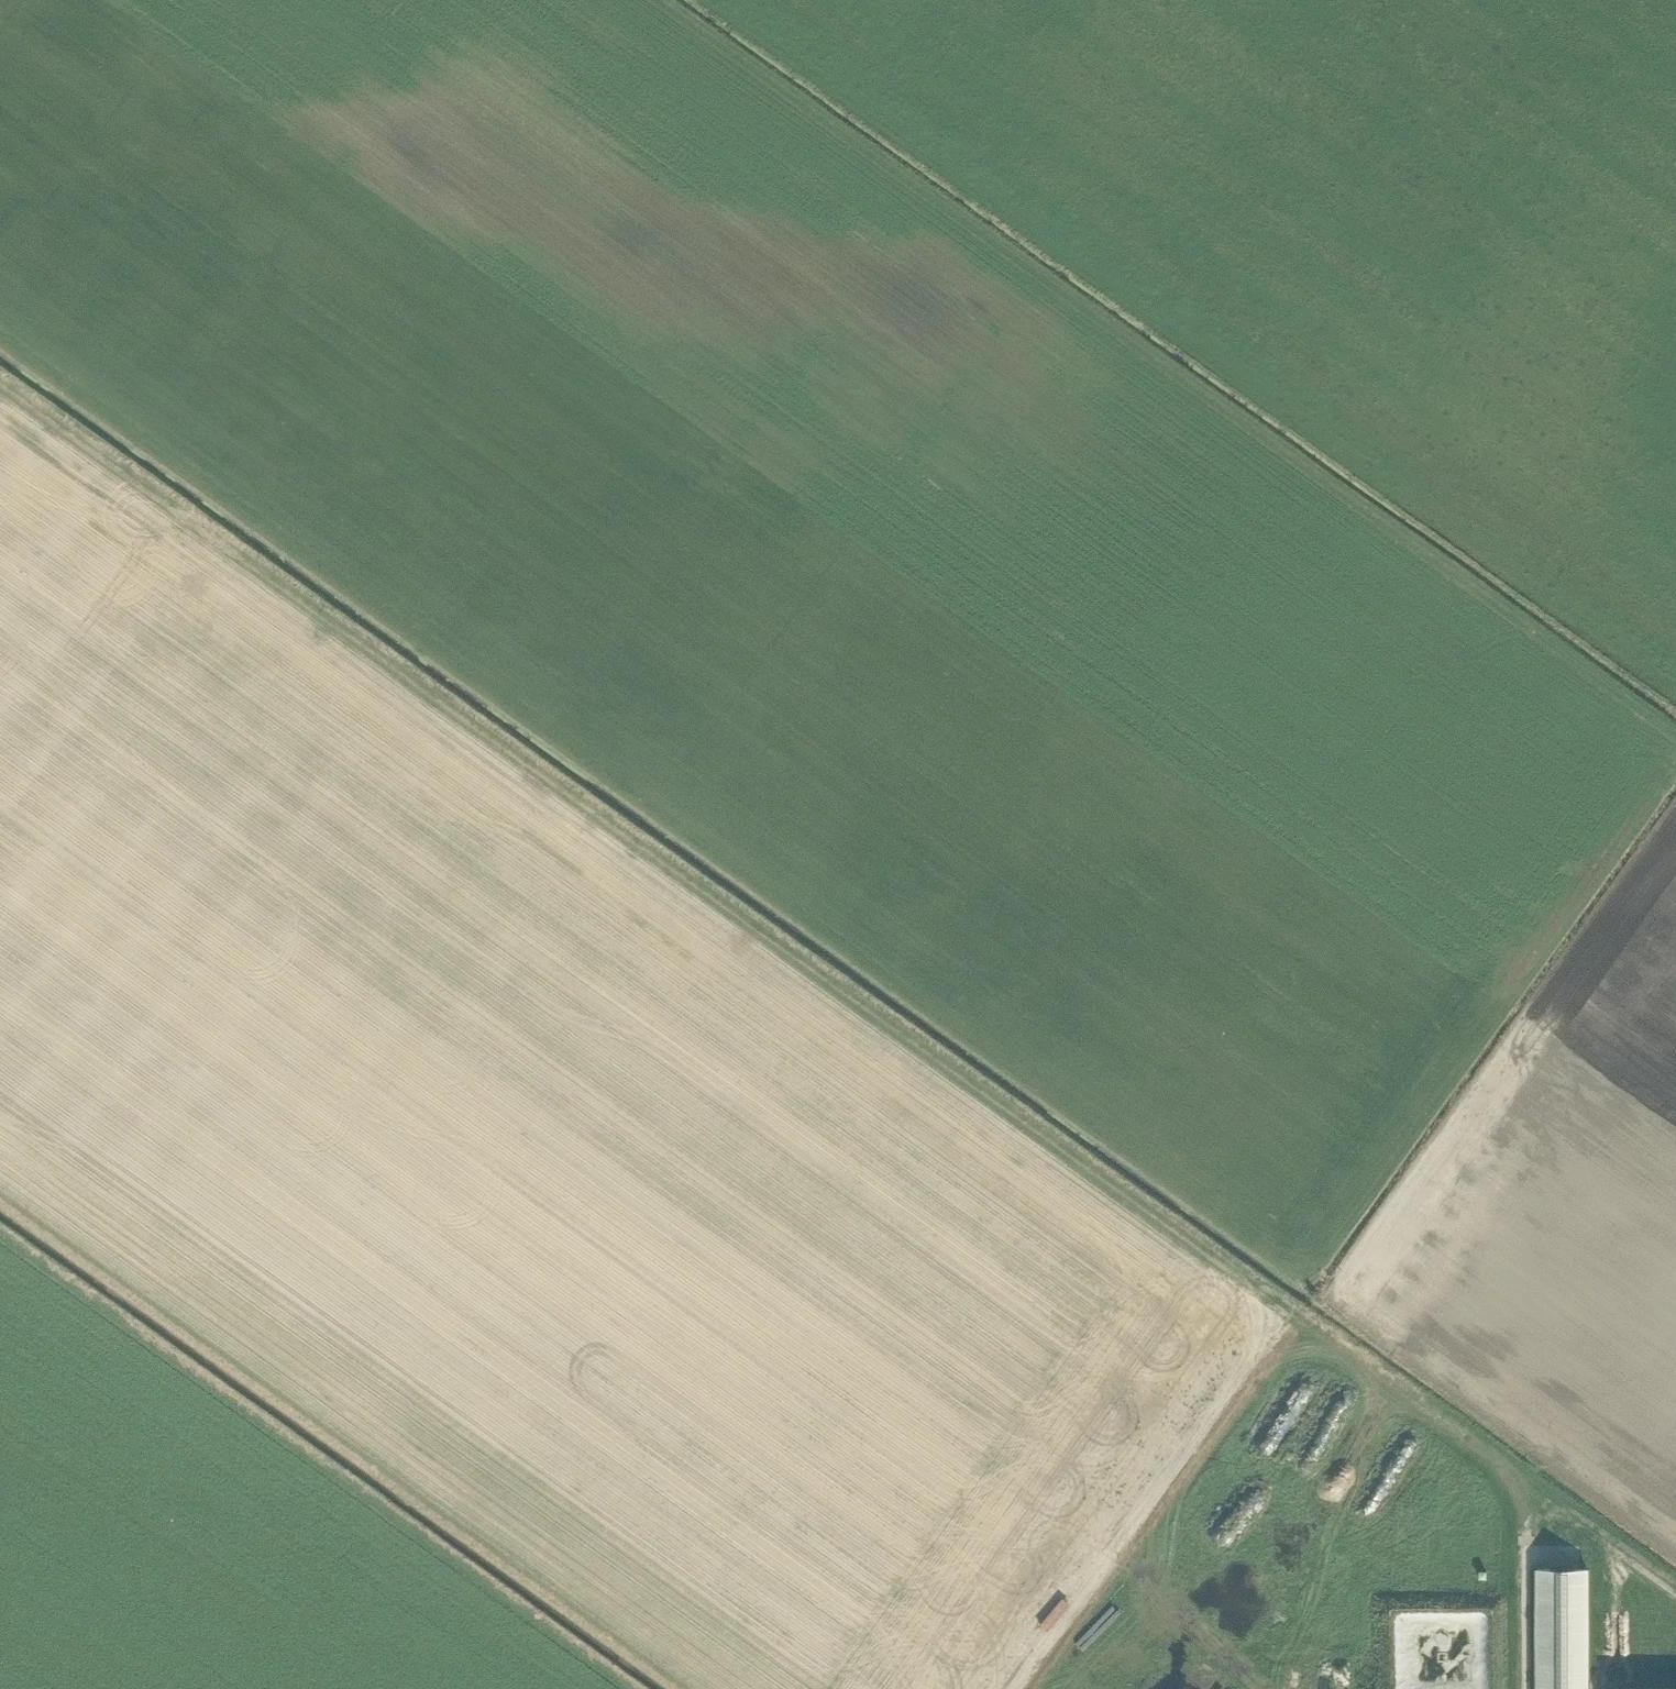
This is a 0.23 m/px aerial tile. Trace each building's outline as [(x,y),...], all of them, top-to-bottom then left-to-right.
[(1537,1688),(1588,1688),(1588,1568),(1537,1568),(1537,1688)]
